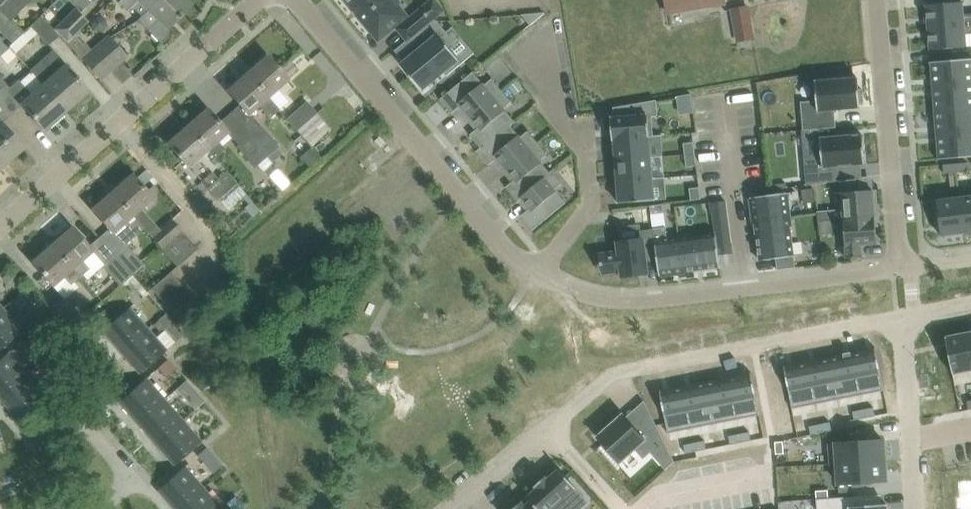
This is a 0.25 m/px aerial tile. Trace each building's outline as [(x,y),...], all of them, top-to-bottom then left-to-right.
[(0,5),(0,9),(11,20),(31,0),(5,0),(0,5)] [(74,1),(83,10),(93,0),(75,0),(74,1)] [(141,16),(148,9),(157,0),(120,0),(119,1),(129,10),(132,7),(141,16)] [(148,30),(162,44),(170,36),(171,33),(170,29),(169,26),(190,4),(186,0),(157,0),(150,8),(160,18),(148,30)] [(380,37),(406,15),(397,5),(401,2),(399,0),(349,0),(380,37)] [(725,0),(667,0),(669,13),(726,3),(725,0)] [(926,5),(928,27),(970,23),(970,14),(964,14),(963,1),(926,5)] [(734,9),(739,41),(753,38),(748,6),(734,9)] [(423,7),(398,28),(408,40),(409,41),(412,38),(411,38),(434,19),(423,7)] [(13,43),(24,33),(11,20),(0,9),(0,30),(13,43)] [(63,21),(54,30),(59,34),(67,42),(88,21),(76,9),(63,21)] [(545,11),(523,12),(532,23),(546,12),(545,11)] [(41,16),(31,26),(37,32),(49,44),(59,34),(54,30),(42,15),(41,16)] [(97,15),(91,20),(94,29),(102,31),(108,25),(106,17),(97,15)] [(405,61),(402,64),(423,90),(445,72),(448,75),(463,63),(442,38),(448,33),(438,20),(434,20),(434,19),(411,38),(412,38),(420,49),(405,61)] [(928,27),(930,49),(967,46),(966,38),(970,37),(970,23),(928,27)] [(110,70),(92,50),(86,42),(84,44),(77,35),(68,43),(100,79),(110,70)] [(99,43),(92,50),(110,70),(111,70),(120,62),(128,55),(114,40),(111,36),(99,43)] [(0,54),(9,47),(2,40),(0,38),(0,55),(0,54)] [(30,69),(66,109),(88,90),(66,65),(67,64),(53,48),(41,58),(42,59),(30,69)] [(268,55),(248,73),(280,109),(289,101),(278,89),(289,79),(281,70),(268,55)] [(930,62),(930,63),(931,63),(933,86),(970,83),(970,58),(930,62)] [(44,129),(66,109),(30,69),(7,88),(20,104),(21,103),(44,129)] [(485,84),(474,71),(441,99),(453,113),(462,106),(471,116),(502,90),(493,78),(485,84)] [(248,73),(228,90),(241,105),(249,115),(260,105),(271,117),(280,109),(248,73)] [(804,130),(837,127),(835,109),(861,107),(860,103),(864,103),(863,89),(859,89),(858,77),(854,77),(854,73),(840,74),(840,78),(816,80),(817,100),(801,101),(804,130)] [(524,86),(518,79),(510,86),(516,93),(524,86)] [(933,86),(935,110),(970,107),(970,83),(933,86)] [(512,101),(502,90),(471,116),(480,127),(471,134),(482,148),(511,125),(516,121),(504,108),(512,101)] [(697,94),(684,95),(684,111),(697,111),(697,94)] [(630,115),(611,116),(613,139),(654,135),(653,115),(659,115),(657,99),(629,104),(630,115)] [(307,101),(288,118),(297,129),(316,112),(307,101)] [(935,110),(937,134),(970,131),(970,107),(935,110)] [(187,125),(208,149),(215,157),(225,148),(218,141),(229,132),(208,108),(187,125)] [(316,112),(297,129),(311,145),(312,146),(331,129),(316,112)] [(3,165),(24,147),(10,131),(2,122),(1,121),(0,120),(0,162),(3,165)] [(250,134),(273,161),(281,153),(276,147),(279,145),(261,124),(250,134)] [(188,167),(208,149),(187,125),(167,143),(188,167)] [(521,137),(511,125),(482,148),(478,152),(489,165),(498,158),(507,169),(539,142),(529,130),(521,137)] [(937,134),(939,158),(938,158),(938,159),(970,156),(970,131),(937,134)] [(272,161),(273,161),(250,134),(239,144),(240,144),(237,147),(255,166),(258,164),(264,171),(274,163),(272,161)] [(865,164),(863,134),(821,137),(822,154),(805,156),(807,185),(841,182),(843,182),(843,180),(842,165),(865,164)] [(654,135),(613,139),(615,160),(653,157),(651,136),(654,136),(654,135)] [(696,153),(694,141),(684,142),(685,154),(696,153)] [(539,142),(507,169),(516,179),(507,187),(518,199),(518,200),(555,170),(554,169),(551,172),(541,160),(548,154),(539,142)] [(315,150),(304,159),(310,166),(321,156),(315,150)] [(697,165),(696,153),(685,154),(687,166),(697,165)] [(653,157),(615,160),(617,181),(654,178),(653,157)] [(968,162),(956,163),(956,172),(968,171),(968,162)] [(956,163),(944,164),(944,173),(956,172),(956,163)] [(277,169),(269,176),(282,191),(291,183),(277,169)] [(555,170),(518,200),(519,201),(522,198),(531,208),(522,215),(534,229),(567,202),(557,191),(566,183),(555,170)] [(201,181),(217,199),(237,182),(227,171),(219,178),(213,171),(201,181)] [(133,173),(112,191),(133,215),(154,198),(133,173)] [(654,178),(617,181),(619,202),(656,199),(654,178)] [(843,180),(843,182),(841,182),(844,218),(876,216),(875,208),(879,207),(878,189),(858,191),(858,190),(857,178),(843,180)] [(700,186),(690,187),(691,199),(702,198),(700,186)] [(814,188),(802,189),(804,203),(816,201),(814,188)] [(112,191),(92,209),(110,229),(100,237),(132,274),(144,263),(126,242),(143,227),(133,215),(112,191)] [(787,192),(751,197),(751,198),(752,198),(755,222),(756,222),(790,217),(787,193),(787,192)] [(960,197),(964,232),(970,231),(970,195),(960,197)] [(960,197),(937,200),(942,235),(964,232),(960,197)] [(663,203),(651,205),(652,214),(665,212),(663,203)] [(835,209),(820,210),(820,220),(835,219),(835,209)] [(876,216),(844,218),(847,258),(863,257),(862,245),(878,243),(876,216)] [(790,217),(756,222),(757,229),(761,259),(761,260),(777,258),(778,270),(796,267),(795,256),(795,255),(791,224),(790,217)] [(152,236),(162,248),(183,230),(173,218),(152,236)] [(835,219),(820,220),(821,232),(836,231),(835,219)] [(72,226),(52,244),(80,276),(83,274),(87,279),(103,265),(120,284),(132,274),(100,237),(90,246),(72,226)] [(668,226),(654,228),(655,239),(658,259),(660,275),(661,275),(686,271),(686,270),(690,269),(720,266),(721,266),(719,253),(718,244),(716,231),(715,231),(715,232),(686,236),(669,238),(668,226)] [(619,250),(601,252),(603,273),(623,271),(623,277),(647,274),(646,260),(658,259),(655,239),(654,228),(640,230),(641,238),(618,241),(619,250)] [(198,248),(183,230),(162,248),(178,266),(198,248)] [(52,244),(32,261),(56,289),(65,281),(70,288),(74,285),(75,283),(74,282),(80,276),(52,244)] [(19,280),(11,270),(3,277),(12,286),(19,280)] [(171,270),(151,288),(160,297),(179,280),(171,270)] [(179,280),(160,297),(168,306),(187,289),(179,280)] [(187,289),(168,306),(177,316),(196,299),(187,289)] [(62,298),(54,305),(72,326),(83,317),(67,298),(64,301),(62,298)] [(103,330),(122,351),(148,328),(130,307),(103,330)] [(0,311),(0,349),(22,330),(3,309),(0,311)] [(167,314),(154,325),(161,333),(174,322),(167,314)] [(148,328),(122,351),(140,372),(167,349),(148,328)] [(946,336),(953,373),(970,369),(970,359),(966,332),(946,336)] [(875,348),(853,353),(861,395),(885,390),(876,347),(875,347),(875,348)] [(844,354),(831,357),(839,399),(861,395),(853,353),(852,353),(852,352),(844,353),(844,354)] [(0,397),(26,374),(7,353),(0,359),(0,396),(0,397)] [(52,357),(43,365),(59,383),(68,375),(66,373),(52,357)] [(831,357),(808,362),(816,403),(839,399),(831,357)] [(784,365),(793,408),(816,403),(808,362),(786,366),(786,365),(784,365)] [(751,373),(729,377),(737,419),(761,415),(752,371),(751,372),(751,373)] [(26,374),(0,397),(19,418),(45,395),(26,374)] [(729,377),(706,382),(715,424),(737,419),(729,377)] [(120,400),(139,422),(165,399),(146,378),(120,400)] [(186,381),(177,388),(185,397),(194,389),(193,389),(191,386),(186,381)] [(706,382),(684,386),(692,428),(715,424),(706,382)] [(661,389),(660,389),(667,423),(669,433),(692,428),(684,386),(662,390),(661,389)] [(165,399),(139,422),(157,443),(183,420),(165,399)] [(874,407),(864,409),(866,417),(876,415),(874,407)] [(864,409),(854,411),(855,419),(866,417),(864,409)] [(609,420),(597,431),(599,433),(597,435),(620,460),(634,447),(643,457),(664,438),(651,413),(636,427),(622,412),(611,422),(609,420)] [(183,420),(157,443),(175,464),(201,441),(183,420)] [(831,421),(821,424),(822,432),(832,430),(831,421)] [(821,424),(810,426),(812,434),(822,432),(821,424)] [(750,431),(740,433),(741,442),(752,440),(750,431)] [(740,433),(729,435),(731,444),(741,442),(740,433)] [(851,442),(828,443),(830,464),(838,464),(886,461),(884,440),(862,441),(862,438),(851,439),(851,442)] [(705,440),(695,442),(697,451),(707,449),(705,440)] [(784,441),(776,442),(777,454),(785,453),(784,441)] [(695,442),(685,444),(686,453),(697,451),(695,442)] [(207,447),(198,455),(206,464),(215,456),(207,447)] [(886,461),(838,464),(840,492),(857,491),(857,485),(865,485),(865,482),(887,480),(886,461)] [(176,508),(178,508),(204,487),(185,466),(159,489),(176,508)] [(528,496),(531,499),(540,508),(575,508),(565,498),(578,486),(561,467),(549,478),(547,476),(538,484),(540,486),(528,496)] [(956,499),(957,508),(970,508),(970,483),(959,484),(960,499),(956,499)] [(178,508),(221,508),(222,508),(204,487),(178,508)] [(829,490),(817,491),(817,499),(829,498),(829,490)] [(817,499),(818,508),(888,508),(888,504),(871,505),(870,495),(829,498),(817,499)] [(229,504),(233,508),(240,508),(246,505),(245,504),(242,501),(238,496),(229,504)] [(513,508),(540,508),(531,499),(526,504),(523,501),(513,508)]
